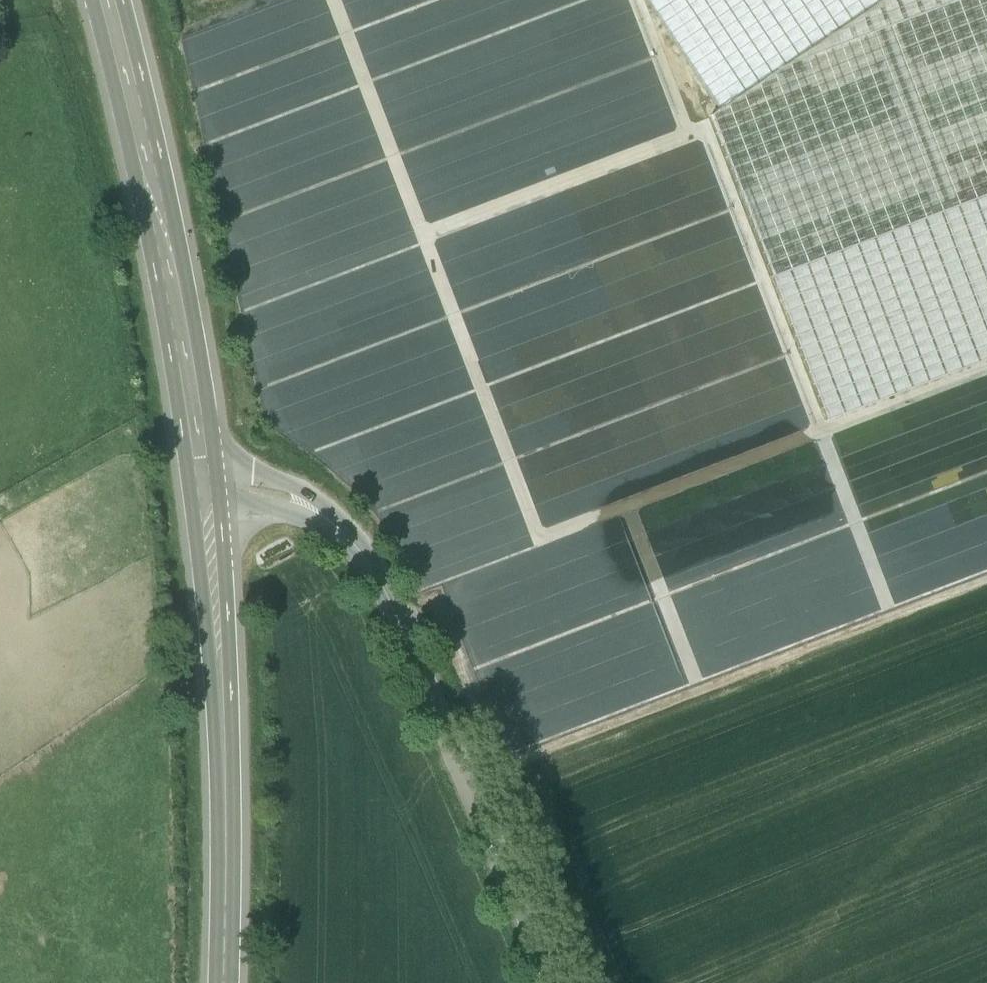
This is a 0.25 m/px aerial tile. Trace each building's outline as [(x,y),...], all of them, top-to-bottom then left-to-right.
[(719,109),(883,0),(646,0),(719,109)] [(711,116),(828,416),(986,355),(986,0),(883,0),(719,109),(711,116)]
